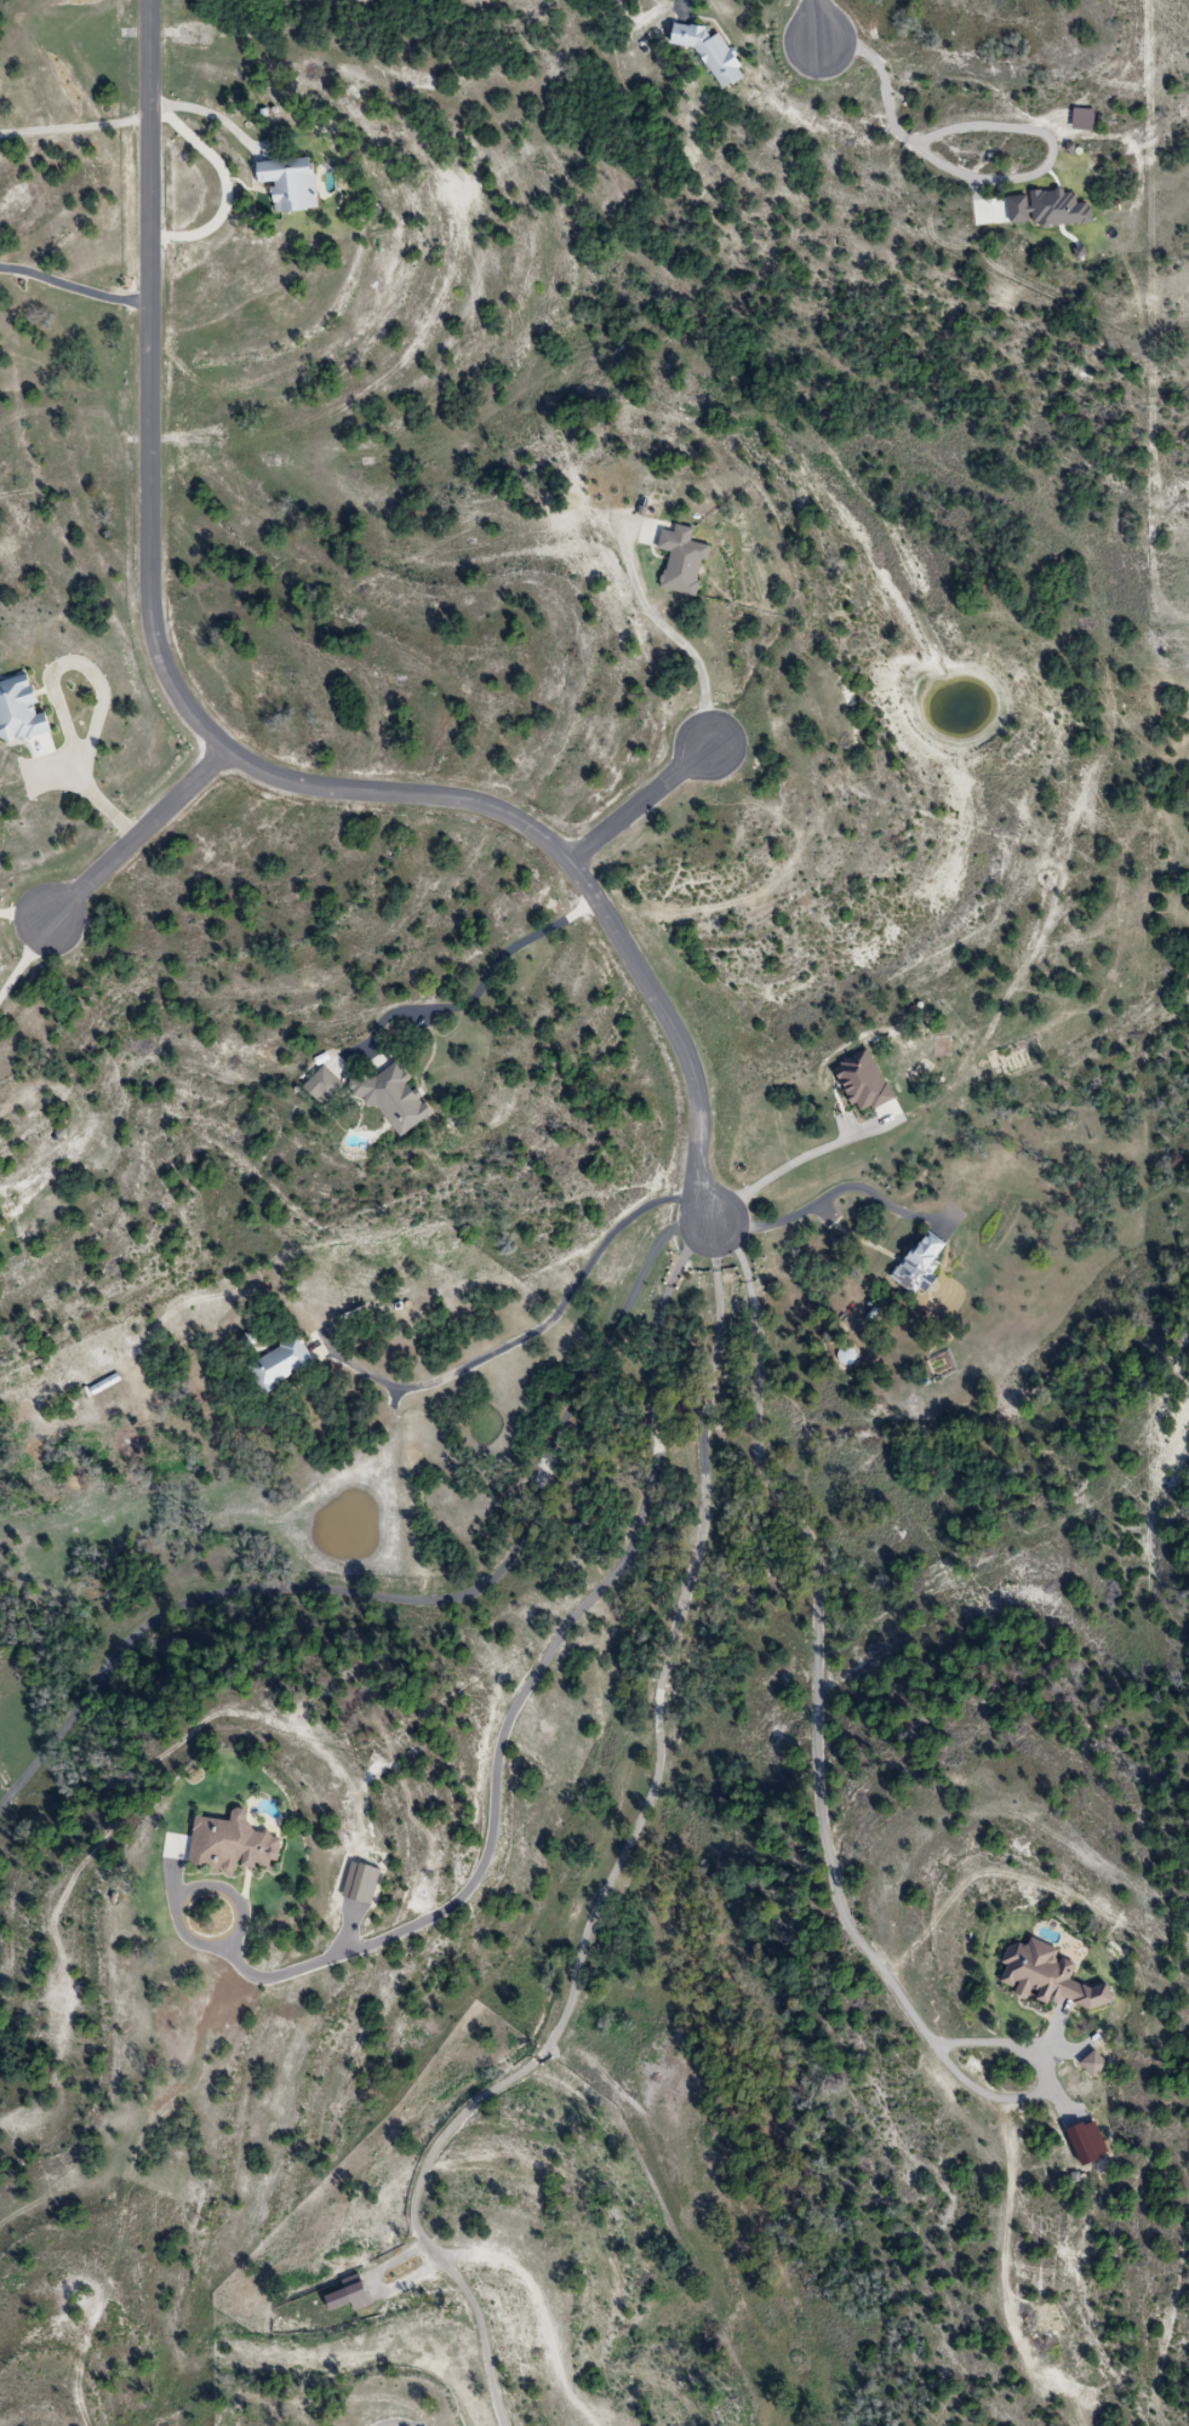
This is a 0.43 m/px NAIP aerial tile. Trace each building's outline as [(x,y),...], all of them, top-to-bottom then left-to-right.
[(697,43),(730,91),(753,75),(724,32),(716,38),(701,16),(675,34),(686,50),(697,43)] [(324,210),(322,158),(264,161),(265,183),(279,182),(280,212),(324,210)] [(664,548),(677,550),(668,588),(705,596),(716,545),(699,541),(702,528),(683,524),(681,532),(669,529),(664,548)] [(55,712),(47,714),(39,674),(0,682),(0,726),(4,744),(59,733),(55,712)] [(382,1104),(408,1138),(440,1113),(397,1058),(356,1090),(373,1111),(382,1104)] [(308,1087),(329,1104),(347,1083),(327,1065),(308,1087)] [(922,1296),(927,1288),(937,1294),(945,1282),(935,1276),(955,1244),(930,1228),(898,1281),(922,1296)] [(200,1817),(192,1865),(241,1873),(242,1864),(279,1870),(285,1836),(251,1831),(254,1812),(237,1809),(235,1822),(200,1817)] [(1005,1984),(1059,2006),(1063,1996),(1111,2015),(1119,1996),(1077,1978),(1082,1966),(1065,1959),(1069,1951),(1040,1939),(1035,1951),(1021,1945),(1005,1984)] [(378,2302),(368,2272),(348,2278),(358,2308),(378,2302)]
